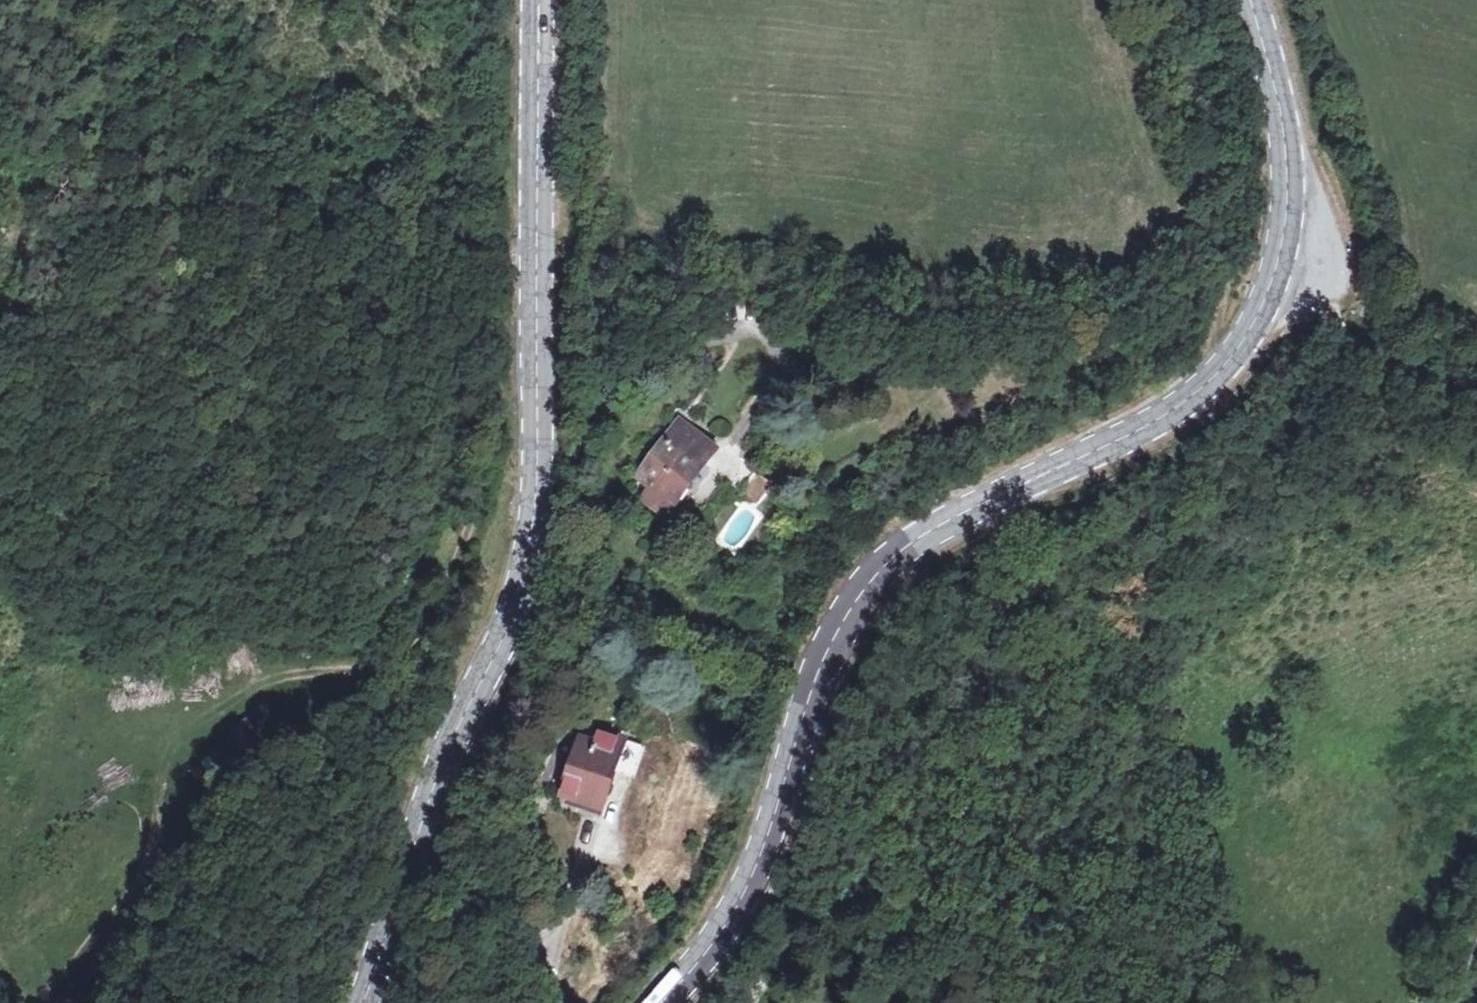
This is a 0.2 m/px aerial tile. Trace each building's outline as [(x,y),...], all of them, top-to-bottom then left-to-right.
[(590,345),(593,331),(582,328),(579,343),(590,345)] [(658,511),(669,497),(674,501),(700,467),(695,462),(707,444),(685,428),(634,494),(658,511)] [(742,493),(759,504),(772,484),(755,473),(742,493)] [(564,783),(569,785),(600,797),(624,733),(602,725),(595,739),(584,734),(564,783)] [(635,737),(624,733),(600,797),(611,801),(635,737)] [(605,814),(611,801),(600,797),(569,785),(565,797),(605,814)]
